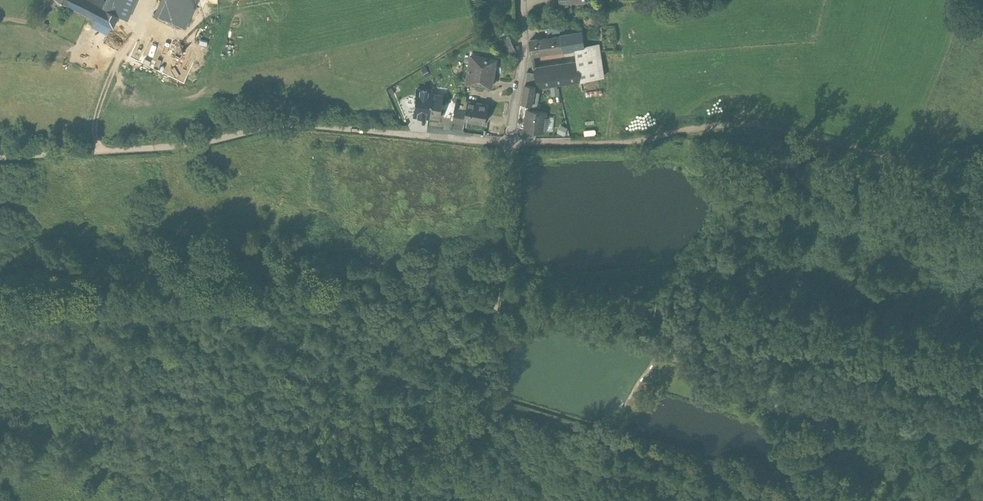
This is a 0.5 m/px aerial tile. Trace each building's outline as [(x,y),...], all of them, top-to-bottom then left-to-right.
[(91,0),(68,0),(67,1),(111,23),(116,13),(124,17),(133,0),(107,0),(104,6),(91,0)] [(184,25),(194,0),(154,0),(149,11),(184,25)] [(561,24),(547,26),(548,34),(560,32),(561,24)] [(616,25),(602,25),(603,37),(616,37),(616,25)] [(583,32),(561,36),(563,49),(575,47),(585,46),(583,32)] [(516,52),(509,36),(499,40),(507,56),(516,52)] [(561,36),(544,38),(546,52),(563,49),(561,36)] [(544,38),(530,41),(532,54),(546,52),(544,38)] [(612,43),(605,43),(605,40),(603,40),(603,50),(612,50),(612,49),(617,49),(617,44),(612,44),(612,43)] [(578,66),(535,72),(543,88),(546,88),(546,84),(601,76),(597,53),(599,53),(599,51),(597,51),(596,48),(589,48),(589,52),(586,52),(585,46),(575,47),(578,66)] [(492,58),(471,54),(468,70),(477,72),(475,83),(492,86),(495,70),(491,69),(492,58)] [(535,86),(525,84),(522,102),(532,104),(535,86)] [(431,91),(416,89),(416,96),(414,114),(429,116),(431,93),(431,91)] [(443,94),(431,93),(429,116),(441,117),(443,94)] [(411,95),(398,101),(405,118),(414,114),(416,96),(411,95)] [(456,101),(446,100),(444,116),(453,117),(455,108),(456,101)] [(488,104),(468,101),(466,112),(465,118),(465,119),(485,122),(488,104)] [(546,112),(527,109),(524,128),(543,131),(546,112)] [(466,112),(455,110),(453,121),(464,123),(465,119),(465,118),(466,112)]
